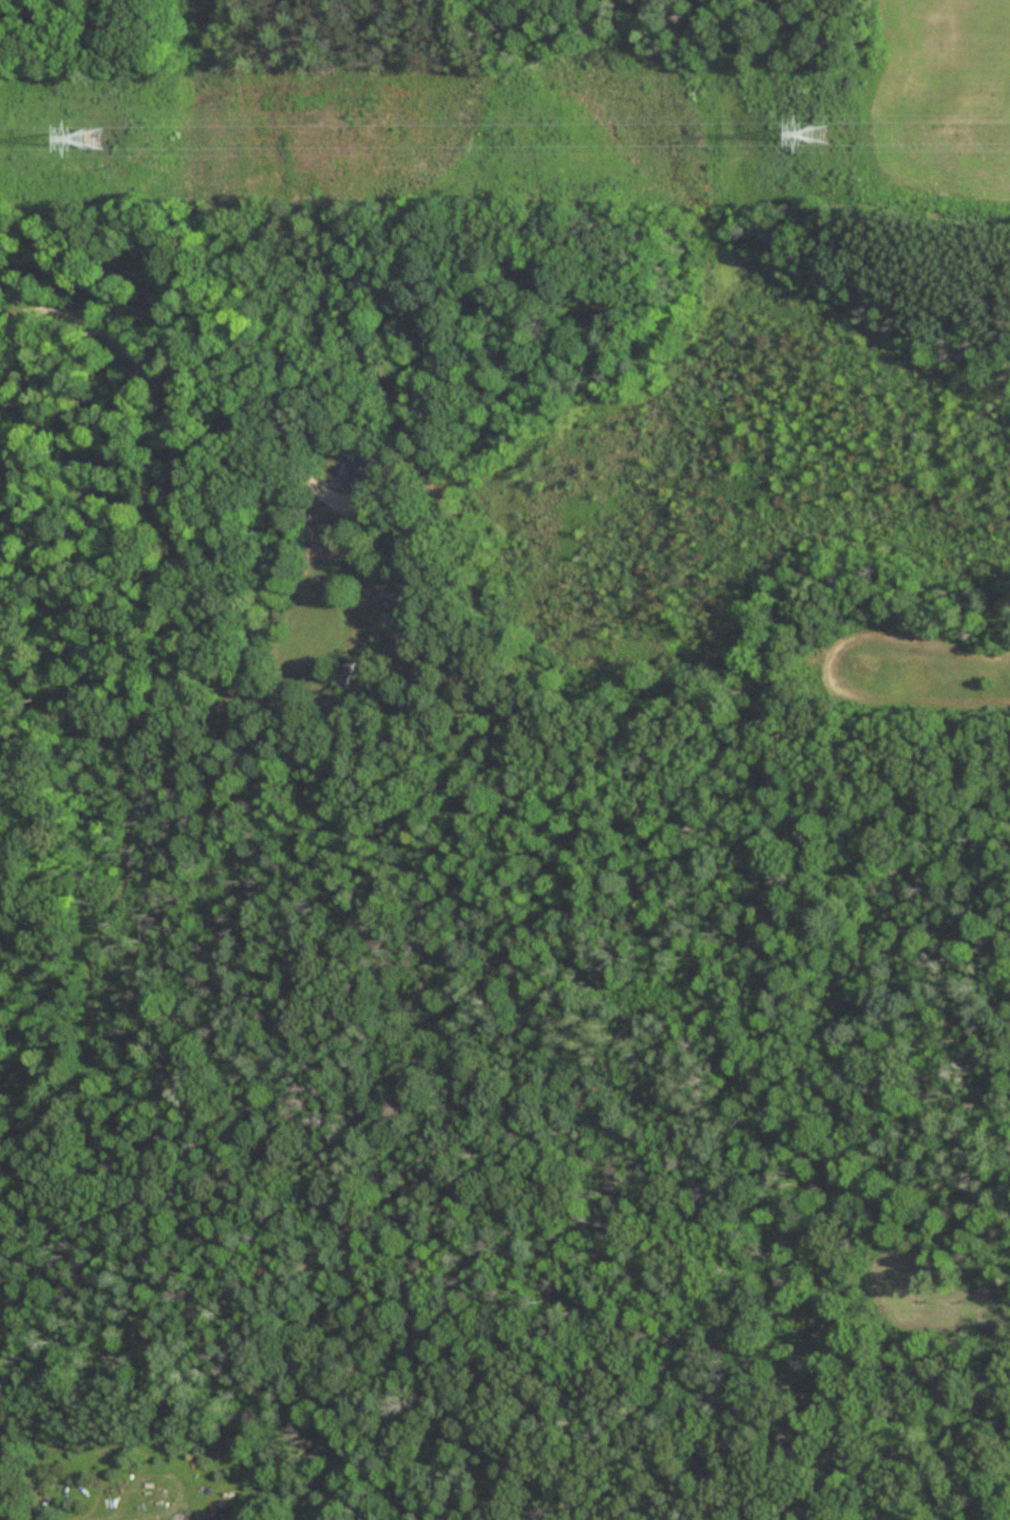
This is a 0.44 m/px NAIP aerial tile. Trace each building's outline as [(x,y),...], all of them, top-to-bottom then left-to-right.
[(331,700),(340,703),(354,663),(345,660),(331,700)] [(0,1453),(0,1469),(9,1469),(9,1453),(0,1453)]
